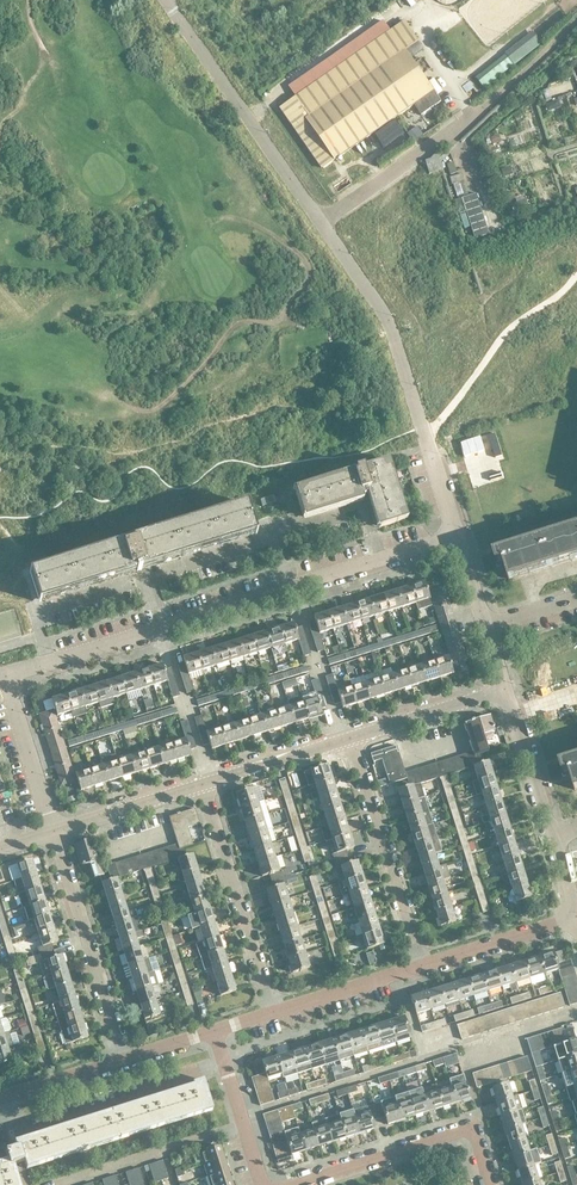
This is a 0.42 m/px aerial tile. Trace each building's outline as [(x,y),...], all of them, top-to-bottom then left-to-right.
[(424,49),(404,21),(397,26),(394,22),(389,25),(392,29),(390,31),(383,20),(289,87),(296,97),(281,108),(323,169),(414,105),(422,115),(442,101),(411,58),(424,49)] [(480,81),(485,88),(543,42),(538,35),(480,81)] [(331,53),(346,46),(342,39),(328,45),(331,53)] [(558,100),(551,102),(553,110),(561,108),(558,100)] [(413,129),(407,133),(413,142),(419,137),(413,129)] [(499,135),(491,137),(491,138),(492,143),(493,145),(502,142),(499,135)] [(439,149),(430,159),(425,161),(429,175),(442,170),(440,162),(446,156),(439,149)] [(451,175),(457,173),(454,163),(448,165),(451,175)] [(511,166),(501,169),(504,177),(513,174),(511,166)] [(452,184),(464,180),(462,174),(450,177),(452,184)] [(452,184),(456,198),(468,195),(464,181),(452,184)] [(475,239),(489,234),(476,194),(455,200),(460,214),(467,212),(475,239)] [(526,199),(517,202),(519,210),(528,206),(526,199)] [(517,202),(511,204),(513,211),(519,210),(517,202)] [(387,463),(295,492),(302,516),(364,497),(363,491),(369,490),(380,527),(404,519),(402,511),(387,463)] [(275,501),(274,495),(260,499),(262,506),(275,501)] [(254,531),(247,507),(30,575),(38,599),(135,568),(136,573),(140,571),(139,567),(254,531)] [(498,551),(493,553),(496,563),(503,561),(508,579),(543,568),(576,557),(576,526),(498,551)] [(429,599),(427,593),(424,581),(423,582),(410,587),(415,603),(428,598),(429,599)] [(415,603),(410,587),(396,591),(401,607),(415,603)] [(427,593),(429,599),(431,598),(440,625),(454,621),(443,587),(429,591),(429,592),(427,593)] [(401,607),(396,591),(383,595),(388,611),(401,607)] [(374,616),(388,611),(383,595),(369,599),(374,616)] [(355,604),(360,620),(374,616),(369,599),(355,604)] [(346,624),(360,620),(355,604),(341,608),(346,624)] [(333,628),(346,624),(341,608),(328,612),(333,628)] [(313,616),(315,622),(318,634),(319,634),(319,633),(333,628),(328,612),(314,617),(313,616)] [(324,650),(319,634),(318,634),(315,622),(308,624),(317,652),(324,650)] [(298,640),(295,629),(294,629),(293,623),(292,623),(279,628),(284,644),(297,640),(298,640)] [(447,656),(449,662),(451,661),(451,662),(465,658),(455,624),(441,628),(449,655),(447,656)] [(298,640),(303,656),(310,654),(301,626),(295,629),(298,640)] [(284,644),(279,628),(265,632),(270,648),(284,644)] [(270,648),(265,632),(251,636),(256,652),(270,648)] [(243,657),(256,652),(251,636),(238,641),(243,657)] [(229,661),(243,657),(238,641),(224,645),(229,661)] [(224,645),(210,649),(215,665),(229,661),(224,645)] [(331,648),(334,654),(340,652),(338,645),(331,648)] [(201,670),(215,665),(210,649),(197,653),(201,670)] [(188,675),(188,674),(201,670),(197,653),(183,658),(183,657),(182,657),(184,663),(188,675)] [(453,673),(449,662),(447,656),(446,656),(447,657),(433,661),(438,677),(452,673),(452,674),(453,673)] [(425,681),(438,677),(433,661),(419,665),(425,681)] [(188,675),(184,663),(178,665),(186,693),(193,691),(188,675)] [(166,682),(167,682),(167,681),(163,670),(162,664),(161,664),(161,665),(148,669),(153,685),(166,681),(166,682)] [(406,670),(411,686),(425,681),(419,665),(406,670)] [(167,681),(167,682),(172,698),(179,695),(170,668),(163,670),(167,681)] [(383,694),(397,690),(392,674),(390,668),(376,672),(383,694)] [(139,689),(153,685),(148,669),(134,673),(139,689)] [(397,690),(411,686),(406,670),(392,674),(397,690)] [(365,683),(369,699),(383,694),(376,672),(363,677),(365,683)] [(120,678),(125,694),(139,689),(134,673),(120,678)] [(336,691),(337,690),(331,674),(325,677),(333,704),(340,702),(336,691)] [(112,698),(125,694),(120,678),(107,682),(112,698)] [(297,686),(295,679),(281,683),(283,690),(297,686)] [(316,697),(320,709),(326,707),(317,679),(311,681),(314,692),(316,697)] [(98,702),(112,698),(107,682),(93,686),(98,702)] [(356,703),(369,699),(365,683),(351,687),(356,703)] [(84,707),(98,702),(93,686),(79,690),(84,707)] [(337,690),(336,691),(340,702),(342,708),(343,708),(342,707),(356,703),(351,687),(337,691),(337,690)] [(70,711),(84,707),(79,690),(65,695),(70,711)] [(322,715),(320,709),(316,697),(315,697),(314,692),(301,697),(307,718),(321,714),(321,715),(322,715)] [(57,715),(70,711),(65,695),(52,699),(51,698),(51,699),(55,710),(56,716),(57,716),(57,715)] [(293,723),(307,718),(301,697),(287,701),(288,707),(293,723)] [(143,701),(146,709),(153,707),(150,699),(143,701)] [(280,727),(293,723),(288,707),(275,711),(280,727)] [(54,716),(56,716),(55,710),(52,711),(52,710),(38,714),(49,748),(63,744),(54,716)] [(275,711),(261,715),(266,731),(280,727),(275,711)] [(205,732),(206,731),(201,715),(194,718),(202,745),(209,744),(205,732)] [(266,731),(261,715),(247,720),(252,736),(266,731)] [(481,763),(480,763),(478,754),(488,751),(482,735),(494,731),(490,716),(464,724),(472,751),(477,764),(481,763)] [(185,738),(188,750),(195,748),(186,720),(179,722),(184,738),(185,738)] [(252,736),(247,720),(234,724),(238,740),(252,736)] [(225,744),(238,740),(234,724),(220,728),(225,744)] [(206,731),(205,732),(209,744),(211,749),(212,749),(212,748),(225,744),(220,728),(206,732),(206,731)] [(191,756),(188,750),(185,738),(184,738),(185,739),(171,744),(176,760),(190,755),(190,756),(191,756)] [(171,744),(158,748),(162,764),(176,760),(171,744)] [(406,779),(404,773),(396,745),(370,753),(372,761),(381,758),(388,781),(386,782),(385,778),(377,781),(379,787),(389,784),(406,779)] [(75,780),(76,779),(75,774),(75,773),(74,773),(74,774),(72,774),(64,747),(50,751),(61,785),(75,780)] [(162,764),(158,748),(144,752),(149,768),(162,764)] [(477,765),(477,764),(472,751),(466,754),(470,767),(473,766),(477,765)] [(135,773),(149,768),(144,752),(130,756),(135,773)] [(463,769),(470,767),(466,754),(459,756),(463,769)] [(121,777),(116,761),(115,755),(101,759),(103,765),(108,781),(121,777)] [(121,777),(135,773),(130,756),(116,761),(121,777)] [(457,771),(463,769),(459,756),(452,758),(457,771)] [(559,763),(562,772),(568,770),(571,779),(574,789),(576,789),(576,787),(576,757),(559,763)] [(450,773),(457,771),(452,758),(445,760),(450,773)] [(440,779),(446,777),(447,777),(442,761),(435,763),(440,779)] [(481,763),(477,764),(477,765),(473,766),(478,780),(492,776),(493,775),(490,769),(489,769),(487,762),(489,762),(488,761),(482,763),(482,762),(480,763),(481,763)] [(431,764),(424,767),(429,780),(436,778),(431,764)] [(89,769),(94,786),(108,781),(103,765),(89,769)] [(315,784),(330,780),(331,779),(329,772),(327,773),(325,766),(327,766),(326,765),(319,767),(317,767),(317,768),(304,772),(308,786),(315,784)] [(422,783),(429,780),(424,767),(418,769),(422,783)] [(75,774),(76,779),(80,791),(81,791),(80,790),(94,786),(89,769),(75,774)] [(416,785),(419,783),(422,783),(418,769),(411,771),(416,785)] [(295,779),(292,771),(286,773),(288,781),(295,779)] [(409,787),(416,785),(411,771),(404,773),(406,779),(408,786),(409,787)] [(494,783),(492,776),(478,780),(480,788),(473,791),(474,796),(482,793),(496,789),(497,788),(495,782),(494,783)] [(450,789),(446,777),(440,779),(444,790),(450,789)] [(332,786),(330,780),(315,784),(319,798),(334,793),(335,793),(333,786),(332,786)] [(419,783),(416,785),(409,787),(408,786),(397,790),(399,797),(400,797),(402,803),(423,797),(419,783)] [(241,807),(256,802),(252,789),(240,792),(239,788),(234,790),(236,794),(238,801),(239,800),(241,807)] [(454,801),(450,789),(444,790),(448,803),(454,801)] [(498,796),(496,789),(482,793),(486,807),(500,803),(501,802),(499,796),(498,796)] [(336,800),(334,793),(319,798),(323,812),(338,807),(339,807),(337,800),(336,800)] [(423,797),(402,803),(401,804),(404,810),(405,810),(406,817),(427,810),(423,797)] [(458,815),(454,801),(448,803),(452,816),(458,815)] [(256,802),(241,807),(240,807),(242,814),(243,814),(245,820),(260,816),(256,802)] [(502,810),(500,803),(486,807),(489,815),(480,818),(482,824),(491,821),(504,816),(505,816),(503,809),(502,810)] [(328,825),(343,821),(344,820),(342,813),(340,814),(338,807),(323,812),(326,819),(318,822),(320,828),(328,825)] [(183,856),(184,856),(181,847),(192,844),(187,827),(199,823),(194,809),(179,814),(179,813),(176,814),(168,817),(170,823),(172,823),(175,834),(174,835),(177,844),(181,858),(183,857),(183,856)] [(427,810),(406,817),(408,824),(409,823),(411,830),(432,823),(427,810)] [(456,830),(462,828),(458,815),(452,816),(456,830)] [(260,816),(245,820),(244,821),(246,828),(248,828),(250,834),(265,829),(260,816)] [(495,835),(509,830),(510,830),(508,823),(506,823),(504,816),(491,821),(495,835)] [(345,827),(343,821),(328,825),(320,828),(324,842),(325,841),(347,834),(348,834),(346,827),(345,827)] [(432,823),(411,830),(410,831),(412,837),(413,837),(415,844),(436,837),(432,823)] [(456,830),(461,844),(467,842),(462,828),(456,830)] [(265,829),(250,834),(249,835),(251,841),(252,841),(254,848),(269,843),(265,829)] [(511,836),(509,830),(495,835),(499,848),(513,843),(514,843),(512,836),(511,836)] [(332,854),(334,861),(348,857),(345,850),(352,848),(350,841),(349,841),(347,834),(325,841),(329,855),(332,854)] [(297,850),(293,837),(287,838),(291,852),(297,850)] [(440,851),(436,837),(415,844),(414,844),(416,851),(417,850),(419,857),(433,853),(440,851)] [(101,883),(105,882),(92,839),(74,844),(80,864),(90,864),(94,877),(99,876),(101,883)] [(465,857),(471,855),(467,842),(461,844),(465,857)] [(269,843),(254,848),(253,848),(255,855),(256,855),(258,861),(273,856),(269,843)] [(515,850),(513,843),(499,848),(503,861),(517,857),(518,856),(516,850),(515,850)] [(181,858),(177,844),(170,846),(174,859),(177,858),(177,859),(181,858)] [(174,859),(170,846),(163,848),(167,861),(174,859)] [(167,861),(163,848),(156,850),(160,863),(167,861)] [(153,866),(160,863),(156,850),(149,852),(153,866)] [(138,855),(143,869),(150,867),(145,853),(138,855)] [(422,864),(424,871),(438,866),(433,853),(419,857),(418,858),(421,864),(422,864)] [(186,856),(184,856),(183,856),(183,857),(181,858),(177,859),(181,873),(197,868),(192,854),(186,856)] [(465,857),(469,871),(475,869),(471,855),(465,857)] [(135,856),(127,859),(132,872),(139,870),(135,856)] [(269,874),(269,875),(271,874),(271,873),(278,871),(273,856),(258,861),(257,862),(259,869),(261,868),(263,875),(261,876),(269,874)] [(348,857),(334,861),(336,868),(340,867),(345,881),(360,876),(361,875),(359,869),(358,869),(356,863),(357,862),(357,861),(350,864),(348,857)] [(508,875),(522,870),(520,863),(519,863),(517,857),(503,861),(508,875)] [(21,878),(35,873),(31,859),(25,861),(22,861),(23,862),(16,864),(21,878)] [(125,875),(132,872),(127,859),(120,861),(125,875)] [(118,877),(125,875),(120,861),(113,863),(118,878),(118,877)] [(110,880),(116,878),(118,878),(113,863),(105,866),(110,880)] [(438,867),(438,866),(424,871),(423,871),(425,878),(426,877),(428,884),(442,880),(449,878),(445,864),(438,867)] [(150,867),(143,869),(143,871),(144,871),(148,883),(153,881),(150,869),(151,869),(150,867)] [(201,882),(197,868),(181,873),(186,886),(201,882)] [(282,869),(278,871),(271,873),(271,874),(269,875),(273,888),(282,885),(287,884),(285,877),(290,875),(288,868),(282,869)] [(479,882),(475,869),(469,871),(473,884),(479,882)] [(524,877),(522,870),(508,875),(512,888),(526,884),(527,883),(525,877),(524,877)] [(13,881),(17,894),(40,887),(35,873),(21,878),(13,881)] [(297,881),(295,874),(285,877),(288,884),(297,881)] [(342,897),(349,894),(364,890),(366,889),(363,882),(362,883),(360,876),(345,881),(338,883),(342,897)] [(121,892),(116,878),(110,880),(105,882),(101,883),(105,897),(121,892)] [(442,880),(428,884),(427,885),(429,891),(430,891),(432,898),(446,893),(442,880)] [(158,895),(153,881),(148,883),(152,897),(158,895)] [(205,895),(201,882),(186,886),(190,900),(205,895)] [(317,882),(311,884),(313,891),(319,889),(317,882)] [(479,882),(473,884),(478,897),(484,895),(479,882)] [(528,890),(526,884),(512,888),(516,902),(524,899),(531,897),(529,890),(528,890)] [(282,885),(273,888),(266,890),(268,897),(269,896),(272,903),(287,898),(282,885)] [(40,887),(17,894),(21,908),(24,907),(44,901),(40,887)] [(321,896),(319,889),(313,891),(315,898),(321,896)] [(353,908),(370,902),(368,896),(366,896),(364,890),(349,894),(353,908)] [(125,906),(121,892),(105,897),(110,910),(125,906)] [(446,893),(432,898),(431,898),(433,904),(434,904),(436,911),(450,906),(446,893)] [(162,909),(158,895),(152,897),(157,911),(162,909)] [(205,895),(190,900),(182,903),(187,916),(209,909),(205,895)] [(488,910),(484,895),(478,897),(482,912),(488,910)] [(323,902),(321,896),(315,898),(317,904),(323,902)] [(287,898),(272,903),(270,903),(273,910),(274,910),(276,917),(291,912),(287,898)] [(528,913),(524,899),(516,902),(515,902),(520,916),(520,915),(527,913),(528,913)] [(44,901),(24,907),(28,921),(33,919),(48,914),(44,901)] [(325,909),(323,902),(317,904),(319,911),(325,909)] [(358,922),(373,917),(374,916),(372,910),(371,910),(369,903),(370,903),(370,902),(353,908),(358,922)] [(114,924),(129,919),(125,906),(110,910),(114,924)] [(455,921),(450,906),(436,911),(435,911),(438,918),(439,918),(441,925),(440,925),(440,926),(446,924),(449,924),(449,923),(455,921)] [(167,922),(162,909),(157,911),(161,924),(167,922)] [(209,909),(187,916),(191,930),(199,927),(214,923),(209,909)] [(327,916),(325,909),(319,911),(322,918),(327,916)] [(291,912),(276,917),(275,917),(277,924),(278,924),(280,930),(295,926),(291,912)] [(38,933),(53,928),(48,914),(33,919),(38,933)] [(330,923),(327,916),(322,918),(324,925),(330,923)] [(136,917),(129,919),(114,924),(118,938),(141,930),(136,917)] [(375,923),(373,917),(358,922),(362,935),(377,930),(378,930),(376,923),(375,923)] [(25,927),(24,922),(10,926),(13,938),(18,936),(16,930),(25,927)] [(171,936),(167,922),(161,924),(165,938),(171,936)] [(218,936),(214,923),(199,927),(203,940),(218,936)] [(332,930),(330,923),(324,925),(326,932),(332,930)] [(295,926),(280,930),(279,931),(281,938),(283,937),(285,944),(300,939),(295,926)] [(8,934),(6,928),(0,929),(0,930),(2,936),(8,934)] [(57,942),(53,928),(38,933),(42,946),(37,948),(32,949),(34,956),(53,950),(51,944),(57,942)] [(143,937),(141,930),(118,938),(123,951),(138,946),(135,939),(143,937)] [(334,936),(332,930),(326,932),(328,938),(334,936)] [(379,937),(377,930),(362,935),(366,949),(378,945),(383,944),(381,937),(379,937)] [(10,941),(8,934),(2,936),(4,943),(10,941)] [(182,943),(179,934),(172,936),(175,945),(182,943)] [(175,949),(171,936),(165,938),(169,951),(175,949)] [(218,936),(203,940),(205,948),(198,950),(199,956),(207,954),(222,950),(218,936)] [(330,945),(336,943),(334,936),(328,938),(330,945)] [(300,939),(285,944),(283,944),(285,951),(287,951),(289,958),(304,953),(302,946),(308,944),(306,938),(300,940),(300,939)] [(12,948),(10,941),(4,943),(6,950),(12,948)] [(338,950),(336,943),(330,945),(332,952),(338,950)] [(142,960),(138,946),(123,951),(127,964),(142,960)] [(15,955),(12,948),(6,950),(9,957),(15,955)] [(180,963),(175,949),(169,951),(174,965),(180,963)] [(53,950),(34,956),(25,959),(27,966),(39,963),(43,976),(65,968),(61,956),(55,958),(53,950)] [(222,950),(207,954),(199,956),(203,970),(211,968),(227,963),(222,950)] [(340,957),(338,950),(332,952),(334,959),(340,957)] [(556,964),(564,961),(561,951),(552,953),(538,957),(543,973),(557,969),(556,964)] [(304,953),(289,958),(288,958),(290,965),(291,965),(293,971),(292,972),(292,973),(299,970),(300,971),(302,970),(302,969),(309,967),(304,953)] [(524,961),(529,978),(543,973),(538,957),(524,961)] [(25,959),(17,962),(19,969),(27,966),(25,959)] [(558,971),(573,967),(570,959),(564,961),(556,964),(557,969),(558,969),(558,971)] [(127,964),(131,978),(146,973),(142,960),(127,964)] [(529,978),(524,961),(510,966),(515,982),(529,978)] [(184,976),(180,963),(174,965),(178,978),(184,976)] [(231,977),(227,963),(211,968),(216,981),(231,977)] [(514,982),(515,982),(510,966),(496,970),(501,987),(508,984),(510,992),(517,990),(514,982)] [(560,978),(575,974),(573,967),(558,971),(560,978)] [(47,990),(55,987),(70,983),(65,968),(43,976),(47,990)] [(15,977),(21,975),(19,969),(13,971),(15,977)] [(487,991),(501,987),(496,970),(482,975),(487,991)] [(154,971),(146,973),(131,978),(135,992),(158,985),(154,971)] [(562,984),(576,980),(575,974),(560,978),(562,984)] [(17,984),(23,982),(21,975),(15,977),(17,984)] [(473,995),(487,991),(482,975),(467,979),(473,995)] [(188,990),(184,976),(178,978),(182,992),(188,990)] [(235,991),(231,977),(216,981),(220,995),(235,991)] [(453,984),(458,1000),(473,995),(467,979),(453,984)] [(565,992),(576,988),(576,981),(576,980),(562,984),(565,992)] [(23,982),(17,984),(19,991),(25,989),(23,982)] [(59,1001),(74,996),(70,983),(55,987),(59,1001)] [(547,986),(549,992),(558,989),(557,983),(547,986)] [(444,1004),(458,1000),(453,984),(439,988),(444,1004)] [(160,992),(158,985),(135,992),(140,1005),(155,1000),(153,994),(160,992)] [(539,995),(549,992),(547,986),(538,989),(539,995)] [(200,988),(192,990),(194,997),(202,995),(200,988)] [(425,993),(430,1009),(444,1004),(439,988),(425,993)] [(576,996),(576,988),(565,992),(567,999),(576,996)] [(28,996),(25,989),(19,991),(22,998),(28,996)] [(193,1004),(188,990),(182,992),(187,1006),(193,1004)] [(519,995),(521,1000),(530,998),(528,992),(519,995)] [(560,992),(552,995),(557,1009),(564,1007),(560,992)] [(416,1013),(430,1009),(425,993),(411,997),(416,1013)] [(511,1004),(521,1000),(519,995),(509,998),(511,1004)] [(550,1011),(557,1009),(552,995),(546,997),(550,1011)] [(24,1005),(30,1003),(28,996),(22,998),(24,1005)] [(52,1003),(56,1017),(78,1010),(74,996),(59,1001),(52,1003)] [(567,999),(569,1005),(576,1003),(576,996),(567,999)] [(543,1013),(550,1011),(546,997),(539,999),(543,1013)] [(536,1015),(543,1013),(539,999),(532,1001),(536,1015)] [(159,1014),(155,1000),(140,1005),(144,1019),(151,1017),(151,1018),(154,1017),(153,1016),(159,1014)] [(491,1004),(493,1009),(502,1007),(500,1000),(491,1004)] [(530,1018),(536,1015),(532,1001),(525,1003),(530,1018)] [(32,1010),(30,1003),(24,1005),(26,1011),(32,1010)] [(523,1020),(530,1018),(525,1003),(518,1005),(523,1020)] [(483,1012),(493,1009),(491,1004),(481,1007),(483,1012)] [(516,1022),(523,1020),(518,1005),(511,1007),(516,1022)] [(509,1024),(516,1022),(511,1007),(505,1010),(509,1024)] [(60,1030),(83,1023),(78,1010),(56,1017),(60,1030)] [(462,1013),(464,1018),(474,1015),(472,1010),(462,1013)] [(502,1026),(509,1024),(505,1010),(498,1012),(502,1026)] [(496,1028),(502,1026),(498,1012),(491,1014),(496,1028)] [(456,1021),(464,1018),(462,1013),(454,1015),(456,1021)] [(489,1030),(496,1028),(491,1014),(484,1016),(489,1030)] [(482,1033),(489,1030),(484,1016),(477,1018),(482,1033)] [(389,1021),(394,1038),(395,1043),(409,1038),(408,1033),(403,1017),(389,1021)] [(9,1032),(10,1029),(8,1020),(5,1018),(0,1020),(0,1034),(9,1032)] [(471,1020),(475,1035),(482,1033),(477,1018),(471,1020)] [(434,1022),(436,1027),(446,1024),(444,1019),(434,1022)] [(468,1037),(475,1035),(471,1020),(464,1023),(468,1037)] [(27,1026),(25,1021),(17,1023),(19,1029),(20,1029),(20,1028),(27,1026)] [(394,1038),(389,1021),(375,1026),(380,1042),(394,1038)] [(426,1030),(436,1027),(434,1022),(425,1025),(426,1030)] [(83,1023),(60,1030),(65,1044),(87,1037),(83,1023)] [(468,1037),(464,1023),(457,1025),(461,1039),(468,1037)] [(27,1026),(20,1028),(20,1029),(22,1036),(29,1034),(27,1026)] [(361,1030),(367,1051),(374,1049),(373,1045),(380,1042),(375,1026),(361,1030)] [(558,1045),(560,1044),(565,1043),(560,1028),(553,1030),(558,1045)] [(560,1044),(562,1053),(556,1055),(558,1060),(576,1054),(576,1045),(575,1039),(571,1028),(561,1031),(560,1028),(565,1043),(560,1044)] [(367,1051),(361,1030),(347,1035),(353,1056),(367,1051)] [(551,1047),(558,1045),(553,1030),(547,1033),(551,1047)] [(0,1034),(0,1049),(7,1047),(13,1045),(9,1032),(0,1034)] [(544,1049),(551,1047),(547,1033),(540,1035),(544,1049)] [(339,1060),(353,1056),(347,1035),(333,1039),(339,1060)] [(537,1051),(544,1049),(540,1035),(533,1037),(537,1051)] [(531,1053),(537,1051),(533,1037),(527,1039),(531,1053)] [(318,1044),(325,1065),(339,1060),(333,1039),(318,1044)] [(304,1048),(309,1065),(311,1069),(325,1065),(318,1044),(304,1048)] [(7,1047),(0,1049),(0,1065),(12,1061),(7,1047)] [(290,1052),(295,1069),(309,1065),(304,1048),(290,1052)] [(409,1052),(400,1055),(401,1060),(411,1058),(415,1056),(413,1050),(409,1052)] [(296,1074),(295,1069),(290,1052),(276,1057),(281,1074),(282,1078),(296,1074)] [(576,1069),(576,1054),(558,1060),(557,1060),(561,1074),(576,1069)] [(391,1064),(401,1060),(400,1055),(390,1058),(391,1064)] [(442,1058),(443,1063),(453,1061),(452,1055),(442,1058)] [(520,1059),(524,1073),(531,1071),(527,1056),(520,1059)] [(535,1067),(541,1065),(538,1056),(532,1058),(535,1067)] [(253,1065),(256,1076),(265,1073),(267,1078),(281,1074),(276,1057),(262,1061),(262,1063),(253,1065)] [(434,1066),(443,1063),(442,1058),(433,1061),(434,1066)] [(524,1073),(520,1059),(513,1061),(517,1075),(524,1073)] [(371,1064),(373,1070),(382,1067),(381,1061),(371,1064)] [(517,1075),(513,1061),(506,1063),(510,1077),(517,1075)] [(414,1067),(416,1072),(426,1069),(424,1063),(414,1067)] [(499,1065),(504,1079),(510,1077),(506,1063),(499,1065)] [(363,1073),(373,1070),(371,1064),(361,1067),(363,1073)] [(497,1081),(504,1079),(499,1065),(492,1067),(497,1081)] [(541,1065),(535,1067),(538,1077),(544,1075),(544,1074),(546,1074),(547,1072),(545,1066),(541,1067),(541,1065)] [(407,1075),(416,1072),(414,1067),(405,1069),(407,1075)] [(490,1083),(497,1081),(492,1067),(486,1069),(490,1083)] [(483,1085),(490,1083),(486,1069),(479,1071),(483,1085)] [(576,1084),(576,1069),(561,1074),(565,1088),(576,1084)] [(343,1073),(345,1079),(354,1075),(353,1070),(343,1073)] [(476,1088),(483,1085),(479,1071),(472,1073),(476,1088)] [(387,1075),(388,1081),(398,1078),(397,1072),(387,1075)] [(265,1073),(256,1076),(251,1078),(253,1085),(268,1081),(267,1078),(265,1073)] [(335,1081),(345,1079),(343,1073),(334,1076),(335,1081)] [(379,1083),(388,1081),(387,1075),(378,1078),(379,1083)] [(449,1080),(456,1102),(470,1098),(463,1076),(449,1080)] [(314,1082),(316,1087),(326,1084),(324,1079),(314,1082)] [(15,1164),(24,1161),(27,1169),(212,1110),(203,1080),(193,1084),(193,1085),(18,1141),(19,1144),(4,1149),(5,1151),(8,1160),(0,1162),(0,1184),(21,1184),(15,1164)] [(449,1080),(435,1085),(442,1107),(456,1102),(449,1080)] [(531,1091),(537,1089),(534,1080),(529,1082),(531,1091)] [(269,1087),(268,1081),(253,1085),(255,1091),(269,1087)] [(307,1090),(316,1087),(314,1082),(305,1085),(307,1090)] [(496,1102),(511,1097),(507,1083),(492,1089),(496,1102)] [(544,1094),(549,1093),(547,1084),(541,1085),(544,1094)] [(571,1101),(576,1099),(576,1084),(565,1088),(570,1101),(571,1101)] [(345,1088),(347,1094),(357,1091),(355,1085),(345,1088)] [(442,1107),(435,1085),(421,1089),(428,1111),(442,1107)] [(272,1094),(269,1087),(255,1091),(257,1098),(272,1094)] [(287,1090),(288,1096),(298,1093),(296,1087),(287,1090)] [(338,1096),(347,1094),(345,1088),(336,1091),(338,1096)] [(428,1111),(421,1089),(408,1094),(415,1115),(428,1111)] [(539,1099),(537,1089),(531,1091),(534,1101),(539,1099)] [(279,1099),(288,1096),(287,1090),(277,1093),(279,1099)] [(552,1102),(549,1093),(544,1094),(547,1104),(552,1102)] [(274,1101),(272,1094),(257,1098),(260,1105),(274,1101)] [(318,1097),(320,1102),(329,1099),(328,1094),(318,1097)] [(394,1098),(396,1104),(401,1120),(415,1115),(408,1094),(394,1098)] [(500,1116),(520,1109),(516,1096),(511,1097),(496,1102),(500,1116)] [(310,1105),(320,1102),(318,1097),(309,1100),(310,1105)] [(373,1104),(378,1119),(385,1117),(387,1124),(401,1120),(396,1104),(382,1108),(381,1102),(373,1104)] [(290,1106),(292,1111),(293,1111),(301,1108),(300,1103),(290,1106)] [(371,1121),(378,1119),(373,1104),(366,1107),(366,1106),(352,1110),(359,1133),(373,1128),(371,1121)] [(281,1108),(279,1109),(283,1122),(295,1118),(293,1111),(292,1111),(290,1106),(281,1108)] [(540,1118),(545,1116),(543,1107),(537,1109),(540,1118)] [(524,1123),(520,1109),(500,1116),(504,1129),(520,1124),(524,1123)] [(265,1122),(279,1117),(277,1110),(262,1114),(265,1122)] [(346,1137),(359,1133),(352,1110),(339,1115),(346,1137)] [(552,1122),(558,1120),(555,1111),(550,1112),(552,1122)] [(332,1141),(346,1137),(339,1115),(325,1119),(332,1141)] [(548,1126),(545,1116),(540,1118),(543,1128),(548,1126)] [(267,1128),(281,1124),(279,1117),(265,1122),(267,1128)] [(310,1123),(313,1130),(318,1146),(332,1141),(325,1119),(310,1123)] [(561,1130),(558,1120),(552,1122),(555,1131),(561,1130)] [(283,1131),(281,1124),(267,1128),(269,1136),(283,1131)] [(524,1138),(520,1124),(504,1129),(509,1143),(524,1138)] [(305,1150),(318,1146),(313,1130),(300,1134),(305,1150)] [(285,1138),(283,1131),(269,1136),(271,1142),(285,1138)] [(291,1154),(305,1150),(300,1134),(286,1139),(288,1144),(273,1149),(276,1158),(290,1153),(291,1154)] [(548,1146),(554,1144),(551,1134),(545,1136),(548,1146)] [(288,1144),(286,1139),(285,1138),(271,1142),(273,1149),(288,1144)] [(513,1157),(529,1152),(524,1138),(509,1143),(513,1157)] [(561,1149),(567,1147),(564,1138),(558,1139),(561,1149)] [(557,1153),(554,1144),(548,1146),(551,1155),(557,1153)] [(204,1164),(223,1158),(220,1146),(200,1153),(204,1164)] [(569,1157),(567,1147),(561,1149),(564,1158),(569,1157)] [(517,1170),(533,1165),(529,1152),(513,1157),(517,1170)] [(227,1170),(223,1158),(204,1164),(207,1176),(227,1170)] [(162,1160),(156,1162),(161,1180),(168,1178),(162,1160)] [(161,1180),(156,1162),(149,1164),(154,1182),(161,1180)] [(557,1173),(562,1171),(561,1167),(560,1162),(554,1163),(557,1173)] [(521,1184),(537,1179),(533,1165),(517,1170),(521,1184)] [(570,1177),(575,1175),(572,1165),(567,1167),(570,1177)] [(132,1170),(137,1184),(144,1184),(139,1168),(132,1170)] [(132,1170),(125,1172),(129,1184),(137,1184),(132,1170)] [(227,1170),(207,1176),(210,1184),(220,1184),(231,1181),(227,1170)] [(565,1181),(562,1171),(557,1173),(560,1182),(565,1181)] [(109,1177),(111,1184),(119,1184),(116,1175),(109,1177)]
